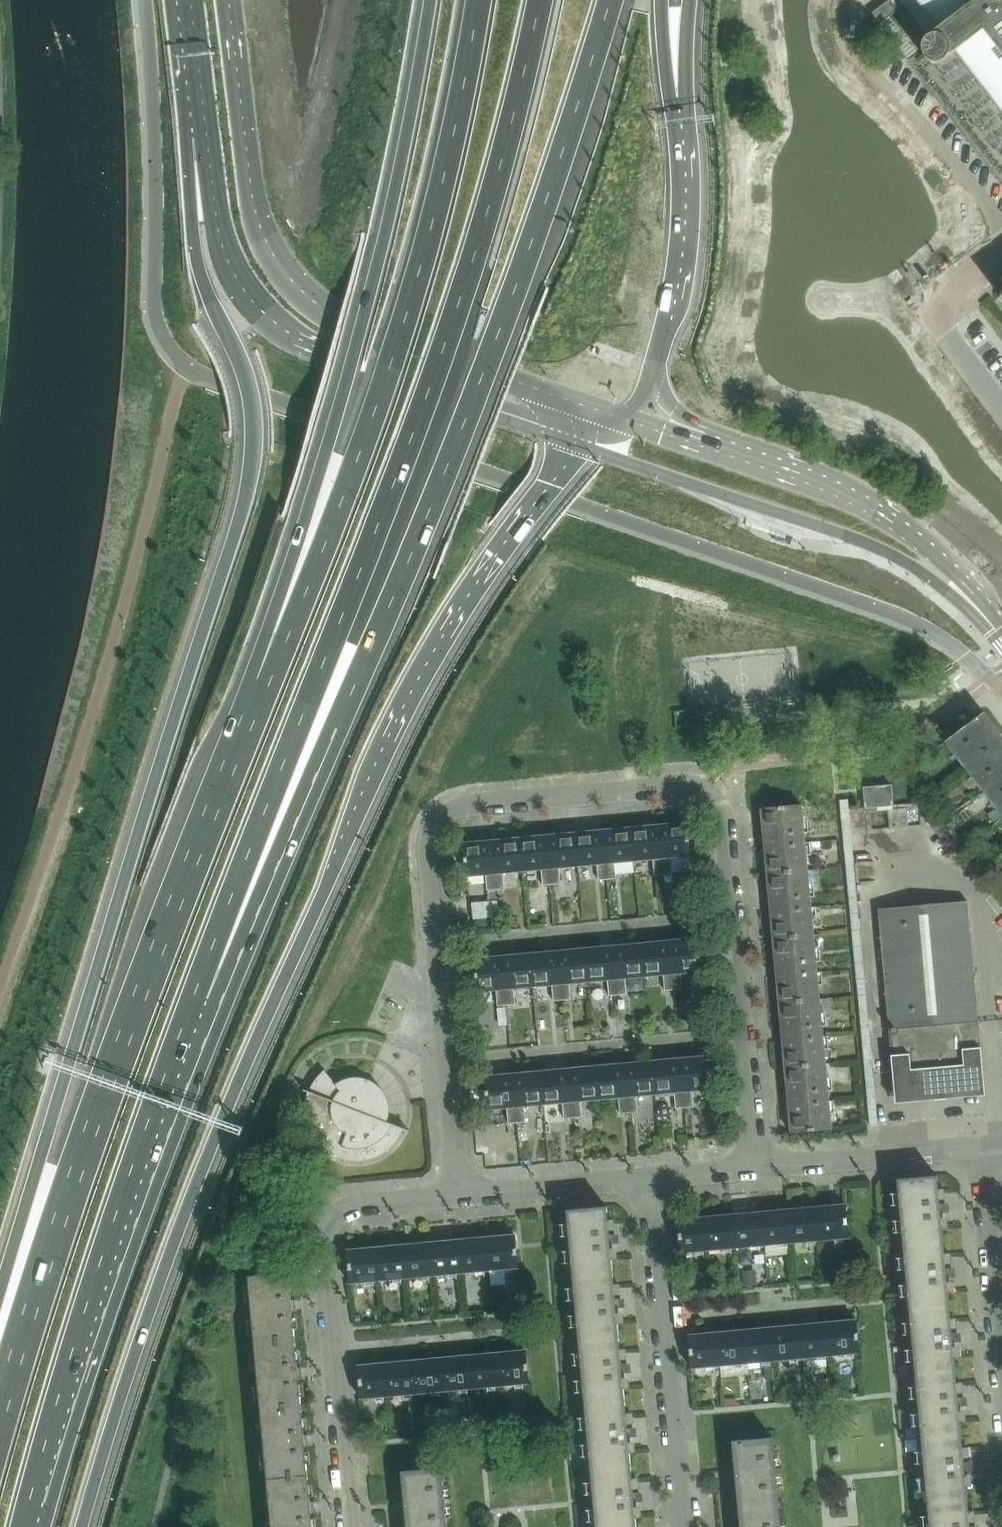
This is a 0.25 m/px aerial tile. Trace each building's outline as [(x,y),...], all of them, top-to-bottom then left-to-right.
[(307,10),(334,7),(333,0),(306,0),(307,10)] [(890,0),(888,0),(871,13),(880,24),(898,10),(890,0)] [(943,24),(927,36),(925,38),(924,39),(923,41),(922,43),(921,45),(921,47),(921,49),(921,51),(922,53),(923,55),(924,57),(925,58),(927,60),(929,61),(931,61),(933,62),(935,62),(937,62),(939,62),(941,61),(943,60),(944,59),(954,52),(1001,114),(1001,0),(924,0),(943,24)] [(984,792),(1001,778),(1001,738),(984,714),(946,743),(984,792)] [(1001,816),(1001,778),(984,792),(1001,816)] [(892,784),(863,787),(866,807),(894,805),(892,784)] [(762,808),(768,873),(807,869),(801,804),(762,808)] [(875,1123),(845,809),(838,810),(868,1124),(875,1123)] [(691,855),(688,823),(659,825),(663,870),(672,869),(670,856),(691,855)] [(663,870),(659,825),(631,828),(634,860),(653,858),(654,871),(663,870)] [(615,861),(634,860),(631,828),(603,830),(607,875),(616,874),(615,861)] [(607,875),(603,830),(575,833),(578,865),(597,863),(598,876),(607,875)] [(559,867),(578,865),(575,833),(547,835),(551,880),(560,879),(559,867)] [(551,880),(547,835),(519,838),(522,870),(541,868),(543,881),(551,880)] [(504,872),(522,870),(519,838),(491,840),(495,885),(505,884),(504,872)] [(495,885),(491,840),(463,843),(466,875),(485,873),(486,886),(495,885)] [(813,934),(807,869),(768,873),(774,938),(813,934)] [(473,919),(497,917),(496,901),(471,903),(473,919)] [(967,901),(877,909),(896,1103),(986,1094),(967,901)] [(774,938),(780,1003),(819,999),(813,934),(774,938)] [(701,970),(698,938),(669,941),(674,988),(683,987),(681,972),(701,970)] [(665,989),(674,988),(669,941),(641,943),(644,976),(663,974),(665,989)] [(626,977),(644,976),(641,943),(614,946),(618,992),(627,991),(626,977)] [(614,946),(586,948),(588,981),(607,979),(608,993),(618,992),(614,946)] [(570,982),(588,981),(586,948),(558,951),(562,997),(571,996),(570,982)] [(558,951),(530,954),(533,986),(552,984),(553,998),(562,997),(558,951)] [(514,988),(533,986),(530,954),(502,956),(506,1003),(515,1002),(514,988)] [(506,1003),(502,956),(473,959),(476,991),(496,989),(498,1004),(506,1003)] [(825,1064),(819,999),(780,1003),(786,1067),(825,1064)] [(712,1088),(709,1056),(680,1058),(685,1105),(693,1105),(692,1090),(712,1088)] [(685,1105),(680,1058),(652,1061),(655,1093),(675,1091),(676,1106),(685,1105)] [(636,1095),(655,1093),(652,1061),(624,1064),(629,1109),(638,1109),(636,1095)] [(624,1064),(596,1066),(599,1098),(618,1096),(619,1110),(629,1109),(624,1064)] [(792,1132),(831,1129),(825,1064),(786,1067),(792,1132)] [(580,1100),(599,1098),(596,1066),(568,1069),(573,1114),(581,1113),(580,1100)] [(568,1069),(540,1071),(543,1103),(563,1102),(564,1115),(573,1114),(568,1069)] [(409,1130),(380,1119),(380,1116),(381,1114),(381,1111),(381,1108),(381,1105),(380,1103),(379,1100),(378,1098),(376,1096),(375,1094),(373,1092),(371,1090),(368,1088),(366,1087),(369,1080),(365,1079),(362,1078),(359,1078),(356,1077),(353,1077),(351,1078),(348,1078),(345,1079),(342,1080),(339,1082),(336,1084),(324,1070),(321,1073),(318,1076),(316,1079),(313,1082),(311,1085),(310,1089),(308,1092),(307,1096),(306,1100),(305,1104),(305,1108),(305,1112),(305,1116),(306,1120),(306,1124),(308,1128),(309,1131),(311,1135),(313,1138),(315,1142),(318,1145),(320,1148),(324,1150),(327,1153),(330,1155),(334,1157),(337,1158),(341,1159),(345,1160),(349,1161),(353,1162),(357,1162),(361,1161),(365,1161),(369,1160),(372,1159),(376,1157),(380,1156),(383,1154),(386,1151),(390,1149),(392,1146),(395,1143),(398,1140),(400,1137),(402,1133),(403,1129),(408,1131),(409,1130)] [(525,1105),(543,1103),(540,1071),(513,1074),(517,1118),(526,1117),(525,1105)] [(487,1109),(507,1107),(508,1119),(517,1118),(513,1074),(484,1077),(485,1089),(486,1105),(487,1109)] [(485,1089),(470,1090),(471,1106),(486,1105),(485,1089)] [(904,1244),(944,1241),(938,1176),(898,1180),(904,1244)] [(846,1205),(817,1207),(820,1239),(848,1237),(846,1205)] [(572,1275),(612,1272),(606,1207),(566,1211),(572,1275)] [(789,1210),(792,1242),(820,1239),(817,1207),(789,1210)] [(762,1213),(765,1244),(792,1242),(789,1210),(762,1213)] [(762,1213),(734,1215),(737,1247),(765,1244),(762,1213)] [(709,1250),(737,1247),(734,1215),(706,1218),(709,1250)] [(681,1252),(709,1250),(706,1218),(678,1220),(681,1252)] [(515,1235),(486,1238),(489,1270),(518,1267),(515,1235)] [(462,1272),(489,1270),(486,1238),(459,1240),(462,1272)] [(434,1275),(462,1272),(459,1240),(431,1243),(434,1275)] [(950,1306),(944,1241),(904,1244),(910,1309),(950,1306)] [(406,1277),(434,1275),(431,1243),(403,1245),(406,1277)] [(378,1280),(406,1277),(403,1245),(375,1248),(378,1280)] [(350,1283),(378,1280),(375,1248),(347,1250),(350,1283)] [(249,1276),(255,1343),(295,1339),(292,1312),(297,1312),(296,1300),(291,1300),(288,1272),(249,1276)] [(619,1336),(612,1272),(572,1275),(579,1340),(619,1336)] [(756,1273),(743,1274),(744,1285),(756,1285),(756,1273)] [(506,1298),(494,1298),(495,1309),(506,1308),(506,1298)] [(956,1370),(950,1306),(910,1309),(916,1374),(956,1370)] [(859,1353),(856,1320),(828,1323),(831,1355),(859,1353)] [(831,1355),(828,1323),(800,1325),(803,1358),(831,1355)] [(776,1361),(803,1358),(800,1325),(772,1328),(776,1361)] [(745,1331),(748,1363),(776,1361),(772,1328),(745,1331)] [(720,1366),(748,1363),(745,1331),(717,1333),(720,1366)] [(692,1369),(720,1366),(717,1333),(689,1336),(692,1369)] [(625,1401),(619,1336),(579,1340),(585,1405),(625,1401)] [(255,1343),(261,1411),(301,1407),(299,1379),(303,1378),(302,1367),(297,1367),(295,1339),(255,1343)] [(526,1350),(497,1353),(500,1385),(529,1383),(526,1350)] [(473,1388),(500,1385),(497,1353),(470,1355),(473,1388)] [(445,1390),(473,1388),(470,1355),(442,1358),(445,1390)] [(417,1393),(445,1390),(442,1358),(414,1361),(417,1393)] [(389,1395),(417,1393),(414,1361),(386,1363),(389,1395)] [(361,1398),(389,1395),(386,1363),(358,1366),(361,1398)] [(772,1369),(765,1370),(765,1380),(773,1379),(772,1369)] [(922,1439),(962,1435),(956,1370),(916,1374),(922,1439)] [(832,1395),(831,1379),(820,1380),(822,1396),(832,1395)] [(631,1466),(625,1401),(585,1405),(591,1470),(631,1466)] [(261,1411),(268,1478),(307,1475),(305,1447),(309,1446),(308,1435),(304,1435),(301,1407),(261,1411)] [(969,1500),(962,1435),(922,1439),(928,1504),(969,1500)] [(732,1441),(738,1512),(779,1509),(775,1474),(783,1473),(782,1468),(775,1469),(772,1437),(732,1441)] [(631,1466),(591,1470),(596,1526),(637,1526),(631,1466)] [(445,1505),(452,1504),(452,1498),(444,1499),(441,1468),(401,1471),(406,1526),(447,1526),(445,1505)] [(272,1526),(312,1526),(311,1514),(315,1513),(314,1502),(310,1503),(307,1475),(268,1478),(272,1526)] [(928,1504),(930,1526),(971,1526),(969,1500),(928,1504)] [(779,1509),(738,1512),(740,1526),(780,1526),(779,1509)]
